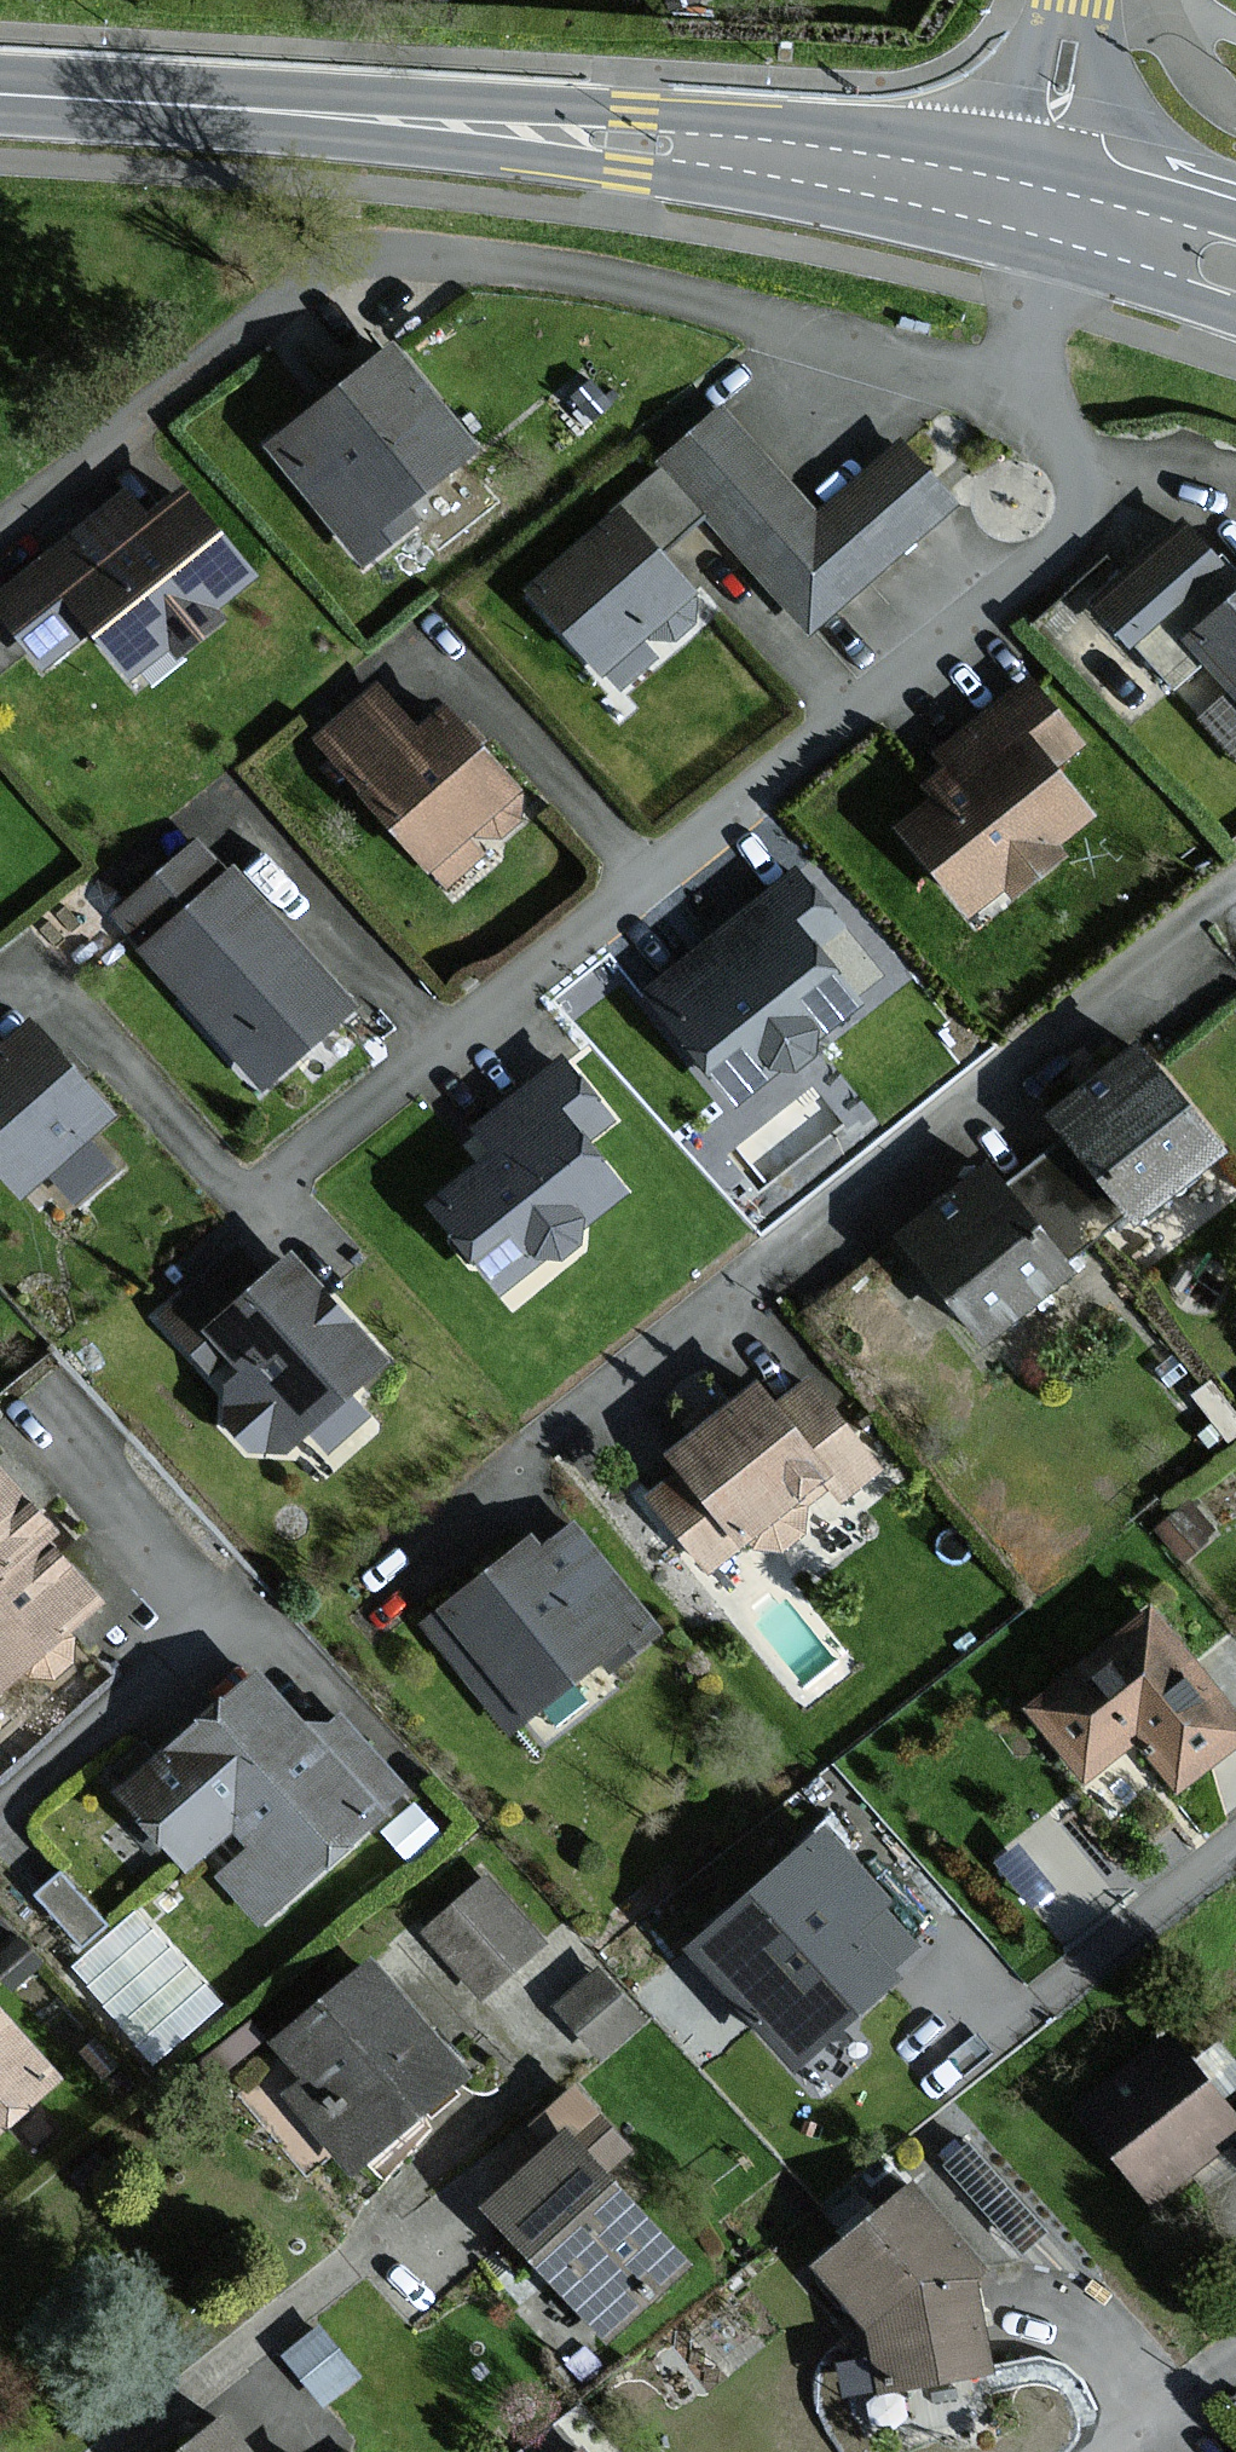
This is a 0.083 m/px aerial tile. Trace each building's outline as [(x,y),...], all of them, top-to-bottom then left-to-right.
[(396,506),(466,450),(387,353),(271,447),(363,561),(410,523),(396,506)] [(810,628),(946,506),(893,446),(813,517),(720,413),(663,463),(810,628)] [(242,579),(173,498),(141,525),(117,497),(0,598),(0,614),(41,662),(83,627),(127,678),(242,579)] [(686,595),(613,514),(525,592),(599,674),(651,626),(663,639),(689,616),(677,603),(686,595)] [(1216,565),(1211,569),(1179,530),(1089,604),(1123,646),(1132,639),(1169,684),(1199,659),(1235,704),(1235,590),(1216,565)] [(1073,748),(1023,685),(934,757),(946,772),(923,791),(934,805),(899,833),(965,915),(1000,887),(1006,895),(1052,859),(1042,846),(1079,817),(1043,772),(1073,748)] [(508,794),(442,716),(412,741),(373,694),(316,742),(422,868),(470,828),(481,840),(513,813),(501,799),(508,794)] [(348,1005),(229,874),(223,879),(193,846),(120,912),(150,946),(141,954),(259,1085),(348,1005)] [(830,926),(791,877),(708,942),(730,969),(663,1023),(727,1104),(776,1064),(783,1074),(805,1056),(799,1048),(847,1010),(799,950),(830,926)] [(120,1106),(41,1018),(13,1043),(0,1029),(0,1149),(32,1185),(120,1106)] [(1064,1145),(1036,1167),(1089,1232),(1115,1211),(1125,1224),(1209,1157),(1130,1057),(1046,1123),(1064,1145)] [(573,1147),(605,1121),(559,1064),(477,1131),(497,1155),(430,1209),(496,1290),(539,1255),(548,1265),(570,1247),(563,1238),(614,1196),(573,1147)] [(1047,1265),(1089,1232),(1036,1167),(1000,1196),(981,1172),(894,1240),(978,1346),(1060,1281),(1047,1265)] [(283,1448),(378,1363),(286,1261),(262,1283),(234,1253),(163,1318),(209,1369),(223,1356),(240,1375),(223,1390),(235,1403),(223,1414),(258,1453),(274,1438),(283,1448)] [(831,1503),(870,1471),(804,1391),(768,1420),(748,1395),(667,1460),(680,1476),(650,1501),(710,1575),(760,1535),(773,1551),(801,1529),(792,1519),(823,1493),(831,1503)] [(107,1597),(69,1557),(52,1539),(67,1525),(49,1505),(5,1458),(0,1463),(0,1686),(4,1690),(41,1656),(53,1669),(74,1649),(63,1637),(107,1597)] [(605,1669),(652,1632),(569,1530),(535,1557),(524,1544),(423,1626),(508,1730),(597,1659),(605,1669)] [(1016,1709),(1071,1785),(1127,1744),(1163,1794),(1235,1741),(1235,1739),(1146,1615),(1016,1709)] [(297,1731),(251,1680),(179,1745),(120,1799),(182,1867),(227,1827),(249,1851),(219,1878),(261,1924),(371,1824),(365,1818),(398,1788),(339,1723),(312,1747),(297,1731)] [(679,1945),(785,2067),(921,1950),(815,1828),(679,1945)] [(478,1884),(416,1935),(476,2008),(539,1956),(478,1884)] [(359,1968),(269,2048),(301,2084),(285,2097),(349,2168),(455,2075),(359,1968)] [(0,2026),(0,2127),(50,2083),(0,2026)] [(1069,2109),(1148,2206),(1224,2144),(1235,2135),(1235,2120),(1164,2032),(1069,2109)] [(969,2125),(924,2161),(999,2254),(1044,2217),(969,2125)] [(1224,2144),(1235,2160),(1235,2135),(1224,2144)] [(557,2136),(478,2211),(598,2337),(677,2262),(557,2136)] [(865,2202),(801,2266),(855,2329),(865,2391),(984,2372),(969,2264),(908,2191),(865,2202)] [(210,2419),(168,2451),(237,2451),(210,2419)]
